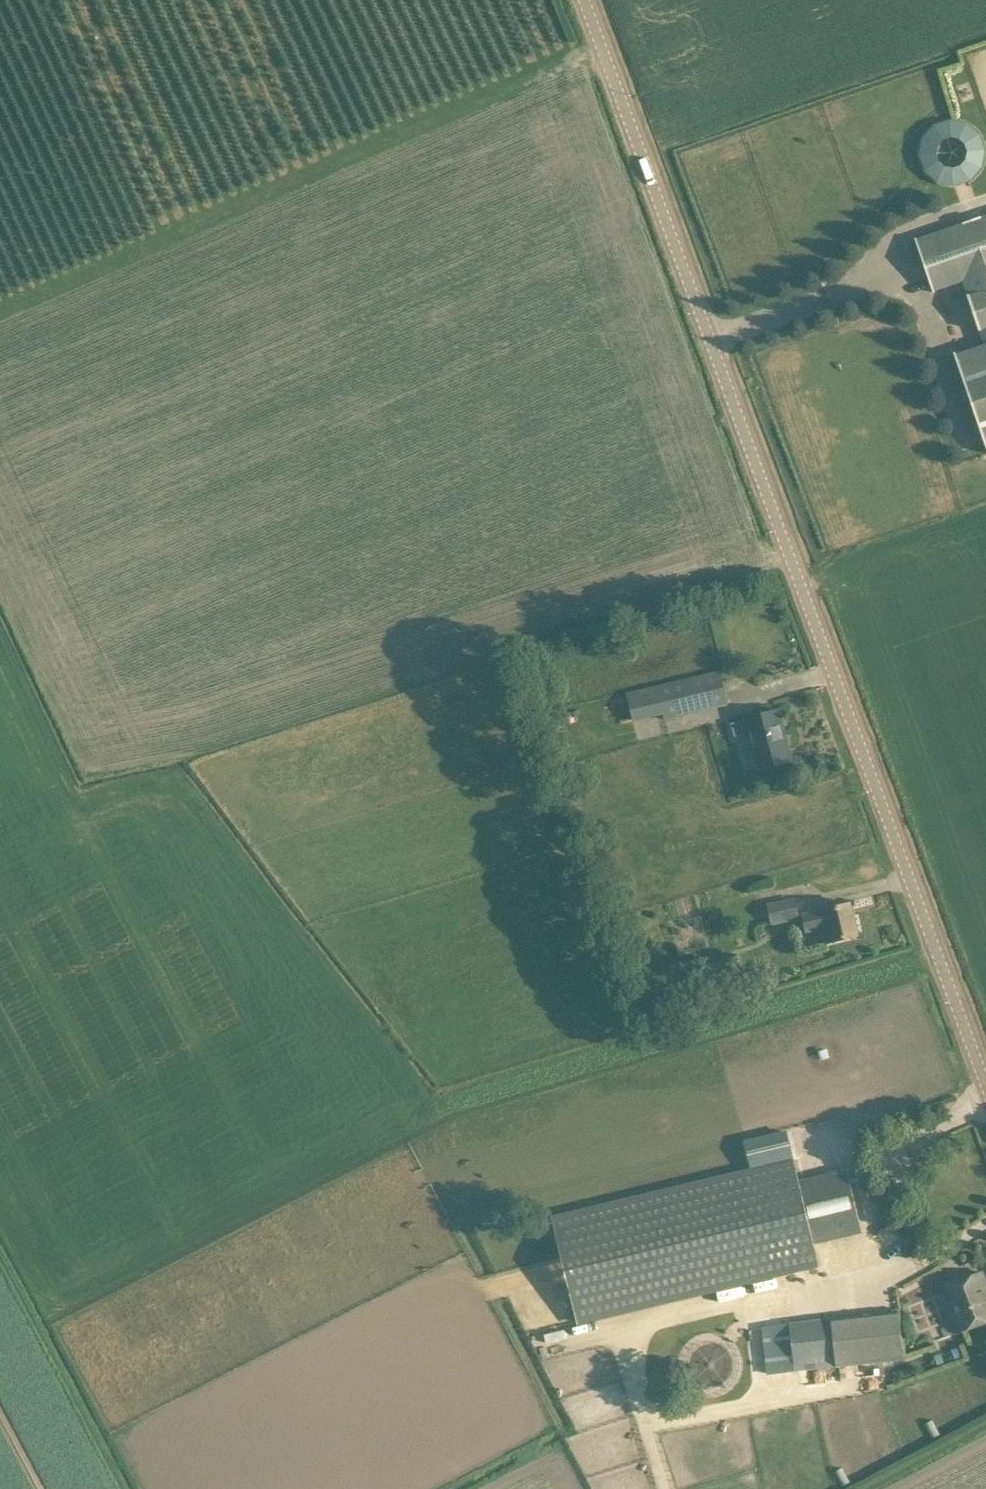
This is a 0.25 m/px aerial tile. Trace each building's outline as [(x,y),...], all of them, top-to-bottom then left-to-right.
[(934,189),(985,170),(985,169),(966,115),(914,134),(934,189)] [(915,239),(934,292),(935,292),(935,290),(963,281),(969,296),(968,296),(980,330),(985,345),(957,355),(956,353),(955,354),(985,445),(985,216),(981,218),(981,217),(963,223),(964,224),(917,240),(917,238),(915,239)] [(665,721),(728,705),(719,670),(656,685),(663,713),(665,721)] [(757,769),(772,765),(792,760),(779,710),(759,715),(731,722),(735,737),(749,733),(757,769)] [(767,904),(767,906),(758,908),(762,924),(771,922),(772,926),(800,919),(795,897),(767,904)] [(858,935),(851,903),(850,900),(815,906),(816,910),(802,912),(806,934),(818,931),(822,944),(858,935)] [(555,1218),(554,1218),(563,1257),(570,1284),(579,1321),(819,1263),(814,1244),(812,1235),(860,1224),(849,1177),(801,1189),(799,1180),(794,1161),(787,1132),(743,1142),(750,1171),(555,1218)] [(963,1279),(947,1285),(964,1330),(985,1321),(985,1298),(984,1292),(985,1290),(985,1283),(982,1272),(963,1279)] [(789,1323),(766,1326),(772,1373),(795,1370),(796,1371),(883,1361),(895,1359),(905,1358),(898,1308),(789,1322),(789,1323)]
